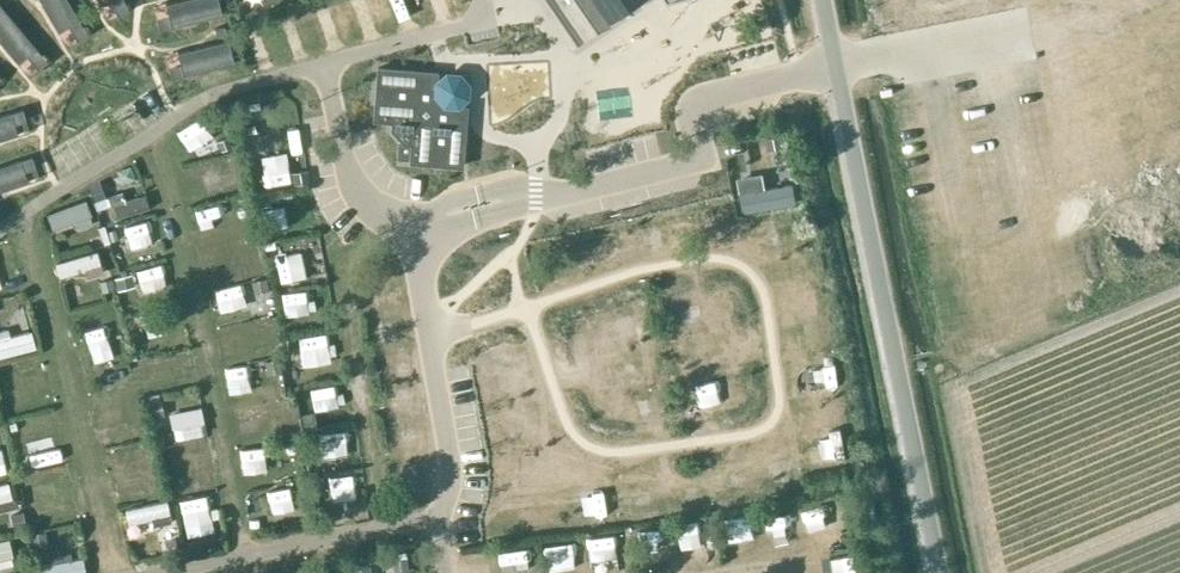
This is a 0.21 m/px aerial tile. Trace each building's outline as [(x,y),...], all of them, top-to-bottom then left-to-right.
[(583,39),(610,21),(600,7),(610,0),(556,0),(583,39)] [(436,72),(377,68),(373,119),(392,121),(391,129),(404,142),(411,143),(410,161),(461,166),(466,107),(456,106),(456,99),(452,89),(443,83),(436,83),(436,72)]
